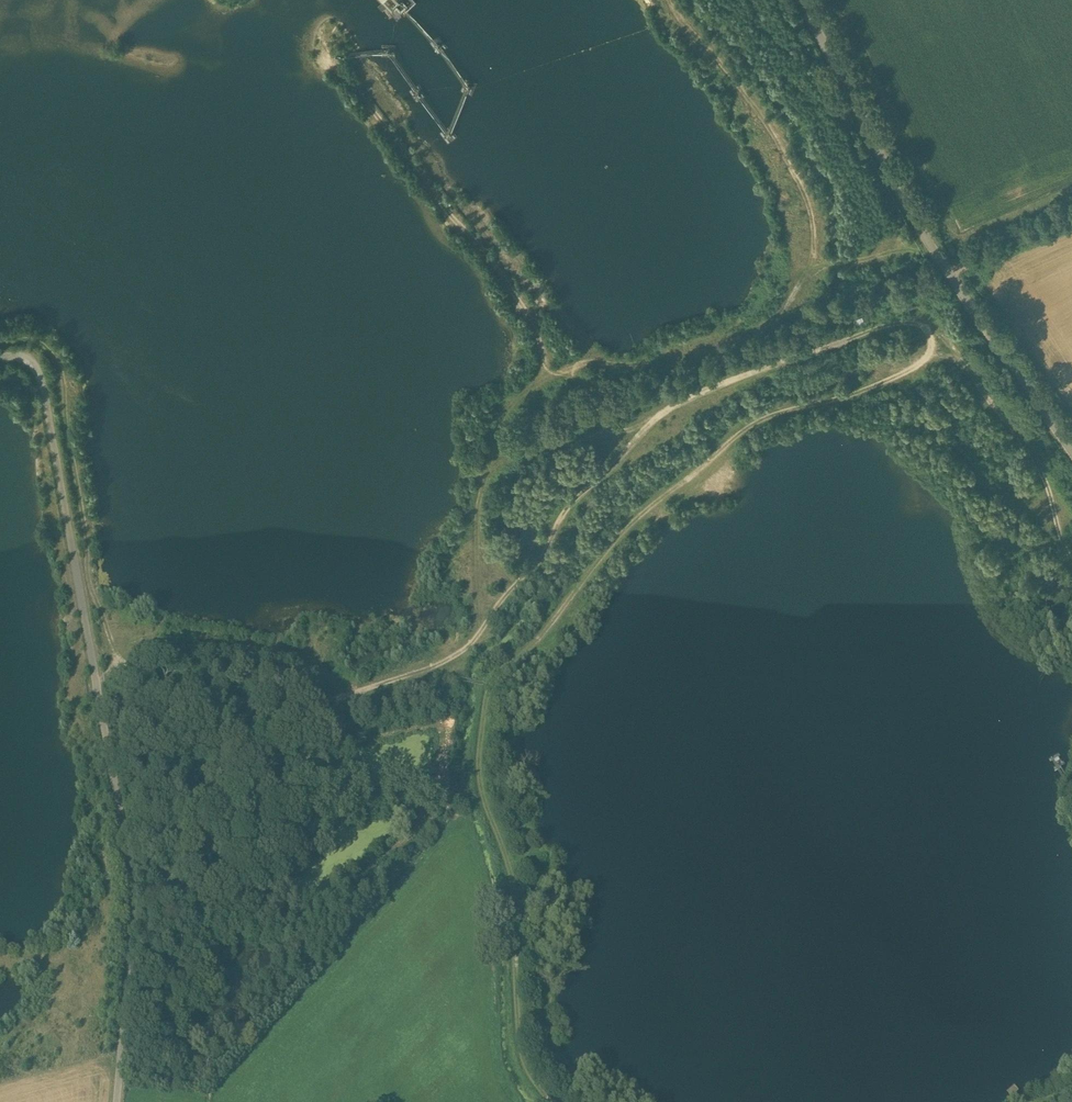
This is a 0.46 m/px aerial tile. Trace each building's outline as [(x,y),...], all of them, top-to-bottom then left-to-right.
[(864,314),(855,317),(857,323),(866,320),(864,314)] [(192,979),(176,974),(171,989),(187,994),(192,979)]
